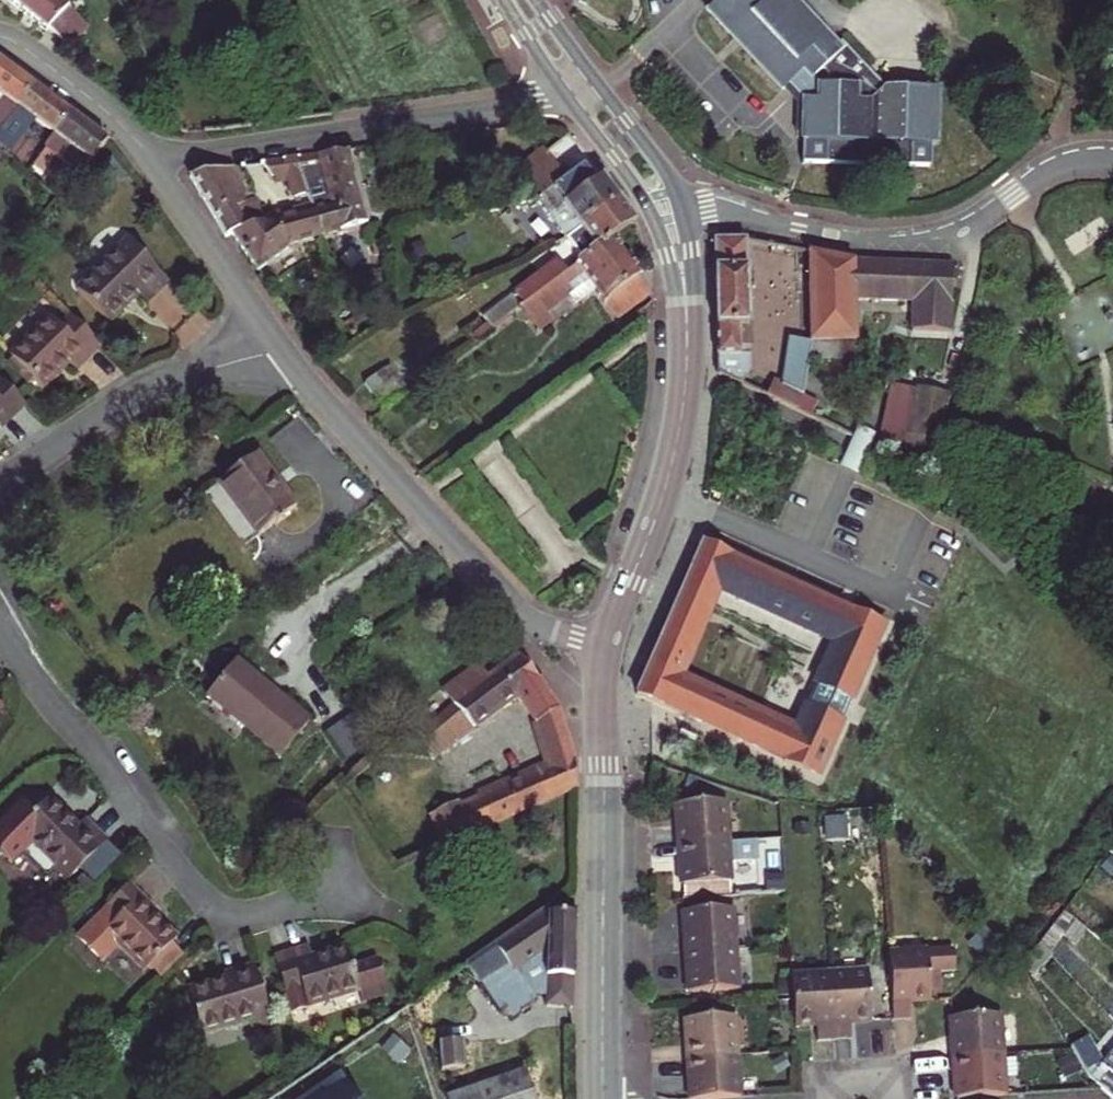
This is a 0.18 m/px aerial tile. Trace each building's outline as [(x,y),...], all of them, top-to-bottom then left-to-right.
[(44,0),(19,0),(15,5),(29,18),(44,0)] [(48,27),(64,5),(58,0),(44,0),(29,18),(44,32),(48,27)] [(888,84),(850,44),(844,50),(796,0),(723,0),(711,11),(791,95),(797,89),(810,102),(809,162),(936,164),(937,142),(942,143),(943,86),(888,84)] [(64,5),(48,27),(68,43),(85,21),(64,5)] [(6,127),(17,112),(32,91),(7,72),(0,67),(0,136),(6,127)] [(32,91),(17,112),(6,127),(0,136),(0,144),(11,153),(32,123),(56,140),(71,119),(46,101),(32,91)] [(86,178),(94,168),(109,147),(85,130),(71,119),(56,140),(48,150),(86,178)] [(370,218),(352,148),(302,157),(306,174),(331,170),(338,199),(317,208),(325,230),(365,217),(370,218)] [(302,157),(268,163),(270,170),(278,176),(286,177),(306,174),(302,157)] [(518,182),(536,206),(524,207),(534,219),(542,213),(553,204),(570,191),(546,161),(533,171),(518,182)] [(239,198),(220,172),(191,177),(214,216),(225,236),(234,234),(258,229),(239,198)] [(553,229),(598,194),(586,179),(570,191),(553,204),(542,213),(553,229)] [(571,253),(619,214),(611,203),(602,190),(598,194),(553,229),(571,253)] [(234,234),(257,269),(290,259),(288,256),(327,238),(325,230),(317,208),(284,223),(272,229),(270,226),(258,229),(234,234)] [(629,226),(619,214),(571,253),(588,276),(621,251),(638,237),(629,226)] [(752,331),(757,244),(721,245),(720,296),(717,380),(741,391),(748,375),(749,352),(753,352),(754,332),(752,331)] [(615,312),(645,291),(650,287),(634,268),(621,251),(588,276),(526,325),(534,335),(550,323),(557,332),(601,298),(613,314),(615,312)] [(167,297),(130,252),(76,297),(106,333),(138,307),(144,316),(167,297)] [(866,317),(929,319),(928,348),(967,348),(970,266),(825,258),(816,344),(860,357),(863,358),(866,317)] [(657,306),(645,291),(615,312),(627,328),(657,306)] [(487,315),(496,328),(523,308),(514,295),(487,315)] [(99,359),(63,316),(7,363),(37,398),(65,374),(71,382),(99,359)] [(792,347),(779,390),(798,399),(800,400),(811,362),(816,344),(792,347)] [(816,344),(811,362),(856,374),(860,357),(816,344)] [(401,423),(426,404),(405,379),(382,398),(401,423)] [(898,379),(879,441),(936,458),(955,396),(898,379)] [(755,382),(750,395),(792,413),(798,399),(779,390),(755,382)] [(0,391),(0,429),(19,413),(0,391)] [(862,473),(875,433),(859,427),(845,467),(862,473)] [(256,451),(214,479),(251,534),(293,506),(275,479),(256,451)] [(697,548),(665,625),(635,696),(642,699),(643,697),(654,702),(823,772),(886,621),(813,591),(725,555),(697,548)] [(886,621),(823,772),(849,774),(907,637),(886,621)] [(230,646),(200,683),(275,747),(305,711),(272,682),(230,646)] [(562,702),(522,656),(489,676),(480,665),(460,679),(469,691),(451,705),(420,737),(433,751),(469,719),(474,725),(519,693),(533,711),(541,771),(431,817),(442,840),(572,789),(572,763),(570,742),(567,728),(562,702)] [(336,757),(352,746),(364,738),(347,712),(335,720),(319,731),(336,757)] [(676,815),(677,834),(725,832),(722,792),(675,797),(676,815)] [(53,807),(36,824),(24,812),(0,836),(0,861),(13,874),(23,863),(60,899),(112,848),(92,827),(83,835),(53,807)] [(725,832),(677,834),(678,856),(680,875),(728,872),(726,851),(756,849),(755,830),(725,832)] [(171,946),(174,943),(149,917),(155,910),(131,887),(75,942),(100,967),(117,951),(142,975),(147,970),(171,946)] [(686,923),(687,943),(736,939),(733,897),(685,900),(686,923)] [(544,912),(436,987),(452,1014),(488,991),(492,998),(481,1003),(491,1020),(502,1015),(505,1022),(544,1012),(546,1016),(573,1010),(572,963),(572,916),(545,919),(544,912)] [(1067,913),(1047,941),(1054,949),(1063,936),(1074,945),(1086,928),(1067,913)] [(736,939),(687,943),(689,962),(690,983),(739,979),(736,939)] [(957,940),(890,945),(894,1010),(915,1008),(913,993),(923,992),(935,991),(933,964),(959,962),(957,940)] [(158,981),(181,957),(171,946),(147,970),(158,981)] [(308,956),(278,965),(293,1016),(358,998),(362,1012),(391,1003),(381,970),(355,978),(349,956),(311,967),(308,956)] [(871,961),(831,963),(835,1029),(853,1028),(852,1011),(862,1010),(874,1010),(871,961)] [(835,1029),(831,963),(792,966),(795,1015),(806,1014),(815,1014),(816,1031),(835,1029)] [(266,1037),(246,971),(218,979),(221,989),(184,999),(197,1040),(245,1026),(250,1042),(266,1037)] [(688,1052),(737,1049),(733,1005),(685,1008),(686,1030),(688,1052)] [(954,1027),(955,1051),(1003,1048),(1000,1005),(952,1008),(954,1027)] [(442,1033),(439,1065),(462,1063),(464,1034),(442,1033)] [(1097,1060),(1086,1037),(1070,1044),(1088,1081),(1106,1098),(1112,1098),(1112,1044),(1097,1060)] [(957,1071),(958,1091),(988,1089),(1006,1088),(1003,1048),(955,1051),(957,1071)] [(691,1091),(740,1088),(737,1049),(688,1052),(689,1069),(691,1091)] [(462,1063),(439,1065),(448,1098),(455,1098),(470,1094),(462,1063)] [(526,1075),(477,1092),(479,1098),(534,1098),(526,1075)] [(328,1098),(365,1098),(353,1082),(328,1098)]
